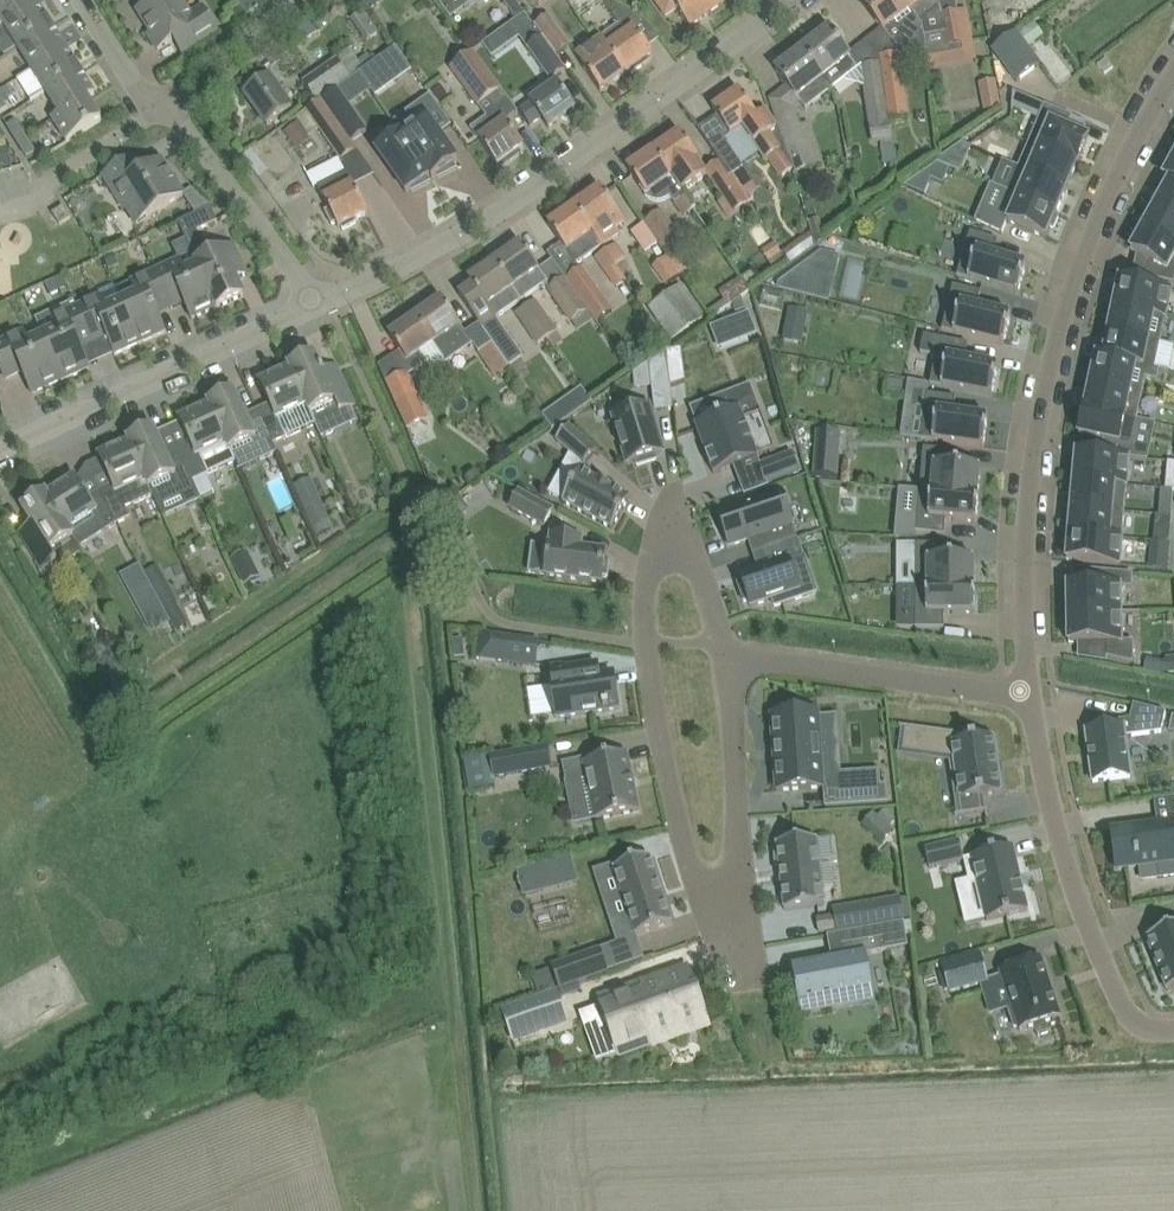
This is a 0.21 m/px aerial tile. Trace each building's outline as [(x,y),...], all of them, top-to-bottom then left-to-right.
[(4,26),(3,25),(31,8),(26,0),(0,0),(0,29),(4,26)] [(158,50),(174,40),(183,54),(218,32),(203,8),(191,15),(181,0),(155,0),(138,11),(157,42),(154,44),(158,50)] [(248,13),(266,0),(239,0),(248,13)] [(602,0),(568,0),(581,16),(602,0)] [(666,16),(676,9),(690,28),(725,3),(723,0),(654,0),(666,16)] [(901,0),(867,0),(863,4),(897,48),(925,45),(924,37),(922,28),(921,29),(901,0)] [(921,29),(922,28),(923,33),(924,37),(943,33),(945,45),(964,43),(958,7),(941,10),(939,0),(901,0),(921,29)] [(3,25),(4,26),(18,48),(53,26),(48,18),(47,18),(38,3),(31,8),(3,25)] [(334,5),(334,13),(346,14),(346,5),(334,5)] [(356,15),(382,51),(395,42),(369,6),(356,15)] [(653,54),(635,30),(647,22),(634,14),(623,8),(613,15),(620,25),(602,38),(627,72),(629,71),(632,74),(642,67),(640,63),(653,54)] [(524,14),(511,24),(520,37),(528,48),(544,36),(534,22),(533,23),(525,13),(524,14)] [(544,36),(556,53),(570,43),(547,13),(534,22),(544,36)] [(18,48),(32,70),(66,48),(58,34),(53,26),(18,48)] [(829,30),(802,51),(833,89),(845,79),(859,68),(848,54),(829,30)] [(1016,33),(993,50),(1017,82),(1039,65),(1016,33)] [(528,48),(527,49),(528,50),(550,81),(551,82),(566,71),(556,56),(558,55),(556,53),(544,36),(528,48)] [(627,72),(602,38),(576,56),(583,66),(582,66),(600,92),(627,72)] [(395,47),(358,74),(371,91),(372,90),(392,76),(397,82),(412,71),(395,47)] [(31,102),(46,93),(81,71),(76,62),(75,63),(66,48),(32,70),(17,79),(31,102)] [(473,50),(450,67),(479,107),(489,99),(502,90),(473,50)] [(802,51),(776,71),(788,86),(800,102),(802,100),(808,108),(833,89),(802,51)] [(901,87),(898,55),(880,58),(880,63),(884,89),(901,87)] [(336,59),(303,82),(315,100),(317,103),(321,100),(344,84),(351,79),(336,59)] [(880,63),(860,66),(863,85),(867,117),(873,117),(876,141),(885,140),(892,139),(893,139),(890,119),(889,119),(884,89),(880,63)] [(244,93),(267,126),(292,109),(269,76),(263,80),(257,70),(238,83),(244,93)] [(46,93),(59,114),(60,115),(87,98),(88,98),(95,94),(85,79),(86,78),(81,71),(46,93)] [(531,104),(520,112),(530,126),(541,118),(549,129),(562,119),(567,121),(573,116),(573,111),(575,110),(557,84),(530,103),(531,104)] [(777,128),(764,110),(757,116),(740,91),(713,110),(731,136),(743,127),(765,160),(780,150),(769,133),(777,128)] [(984,95),(986,109),(1002,106),(1000,92),(984,95)] [(60,115),(59,114),(52,119),(67,142),(102,120),(88,98),(87,98),(60,115)] [(315,100),(304,108),(306,110),(340,161),(356,150),(351,142),(348,138),(331,114),(328,109),(321,100),(317,103),(315,100)] [(346,103),(331,114),(348,138),(351,142),(367,131),(347,103),(348,103),(347,102),(346,103)] [(1077,164),(1089,139),(1084,137),(1067,130),(1072,117),(1045,105),(1028,143),(1077,164)] [(486,117),(471,128),(479,140),(497,166),(499,165),(503,168),(513,160),(511,156),(524,147),(505,121),(504,120),(497,110),(486,117)] [(7,126),(17,142),(25,136),(15,121),(7,126)] [(432,177),(434,181),(437,178),(438,180),(457,171),(454,166),(458,163),(449,150),(446,151),(445,144),(428,121),(404,138),(432,177)] [(781,131),(797,173),(814,166),(799,124),(781,131)] [(706,175),(696,160),(698,159),(680,133),(666,143),(661,141),(654,146),(654,151),(680,190),(696,179),(698,181),(706,175)] [(428,179),(432,177),(404,138),(402,135),(377,152),(394,175),(399,178),(398,181),(407,195),(411,192),(413,193),(432,184),(428,179)] [(25,136),(17,142),(27,157),(35,152),(25,136)] [(1067,188),(1077,164),(1028,143),(1018,167),(1067,188)] [(742,164),(728,144),(714,153),(720,161),(720,162),(728,173),(742,164)] [(0,148),(0,168),(12,167),(10,147),(0,148)] [(680,190),(654,151),(652,153),(647,150),(640,155),(641,160),(627,170),(645,195),(646,195),(649,198),(653,201),(657,202),(662,201),(667,199),(670,197),(682,215),(692,207),(680,190)] [(183,195),(162,160),(142,172),(132,157),(103,176),(124,209),(137,201),(147,218),(183,195)] [(1164,177),(1173,182),(1173,158),(1164,177)] [(935,161),(918,173),(943,184),(950,168),(935,161)] [(746,199),(728,173),(720,162),(706,171),(732,209),(746,199)] [(1067,188),(1018,167),(1007,192),(1056,213),(1067,188)] [(347,172),(318,187),(329,209),(325,211),(332,225),(336,223),(338,227),(340,226),(343,231),(357,223),(354,219),(367,213),(354,186),(347,172)] [(1164,177),(1163,177),(1165,178),(1159,190),(1163,192),(1157,203),(1173,213),(1173,182),(1164,177)] [(601,188),(574,207),(602,246),(619,234),(616,229),(624,223),(601,188)] [(1056,213),(1007,192),(997,217),(1045,238),(1050,227),(1054,229),(1059,217),(1055,215),(1056,213)] [(1157,203),(1151,213),(1144,226),(1173,243),(1173,213),(1157,203)] [(52,213),(60,224),(71,217),(63,206),(52,213)] [(178,222),(198,265),(218,308),(244,296),(236,279),(247,274),(234,245),(209,257),(197,231),(217,221),(211,207),(178,222)] [(555,265),(565,279),(568,284),(569,283),(583,273),(575,263),(600,246),(601,247),(602,246),(574,207),(548,225),(569,255),(555,265)] [(646,223),(672,261),(687,250),(661,212),(646,223)] [(820,218),(810,221),(816,245),(825,239),(820,218)] [(1173,281),(1173,243),(1144,226),(1136,239),(1130,250),(1134,253),(1135,253),(1150,261),(1141,277),(1173,283),(1173,281)] [(1026,265),(994,255),(998,240),(970,232),(957,276),(1017,294),(1026,265)] [(615,242),(604,250),(605,251),(613,263),(614,263),(625,255),(615,242)] [(775,242),(762,250),(769,261),(782,253),(775,242)] [(733,243),(725,249),(729,255),(738,249),(733,243)] [(521,244),(495,262),(521,301),(548,282),(521,244)] [(605,251),(595,257),(605,272),(615,266),(613,263),(605,251)] [(777,288),(815,298),(826,253),(822,251),(778,283),(777,288)] [(653,266),(666,286),(680,276),(667,256),(653,266)] [(218,308),(198,265),(185,271),(179,260),(154,271),(172,308),(184,302),(192,319),(217,308),(218,308)] [(479,324),(492,344),(508,367),(521,358),(495,319),(521,301),(495,262),(469,281),(473,286),(459,296),(479,324)] [(172,308),(154,271),(131,282),(116,289),(122,303),(140,343),(166,331),(158,314),(172,308)] [(587,309),(601,300),(583,273),(569,283),(587,309)] [(741,278),(720,292),(729,305),(750,291),(741,278)] [(565,279),(549,290),(571,321),(587,310),(568,284),(565,279)] [(1165,317),(1171,290),(1119,279),(1116,291),(1117,291),(1114,306),(1165,317)] [(649,308),(672,340),(703,318),(680,286),(649,308)] [(1004,345),(1011,316),(977,307),(981,292),(953,286),(942,330),(1004,345)] [(76,307),(77,309),(78,308),(90,337),(91,336),(103,331),(115,355),(140,343),(122,303),(107,310),(101,296),(76,307)] [(524,305),(546,337),(547,336),(554,347),(564,340),(535,298),(524,305)] [(741,298),(733,304),(736,313),(745,309),(741,298)] [(418,315),(415,318),(433,343),(446,362),(472,344),(478,354),(492,344),(479,324),(465,333),(460,325),(442,299),(428,309),(427,307),(425,307),(418,312),(417,314),(418,315)] [(537,344),(546,337),(524,305),(514,312),(537,344)] [(788,306),(783,339),(804,342),(809,309),(788,306)] [(1160,343),(1165,317),(1114,306),(1108,332),(1160,343)] [(56,332),(44,337),(63,379),(89,367),(79,345),(92,339),(91,336),(90,337),(78,308),(77,309),(51,320),(56,332)] [(749,312),(732,319),(732,320),(739,338),(756,331),(749,312)] [(389,336),(414,372),(427,363),(420,353),(433,343),(415,318),(412,320),(411,318),(409,318),(402,323),(402,325),(403,326),(389,336)] [(1155,368),(1160,343),(1108,332),(1105,344),(1101,343),(1098,356),(1096,356),(1159,370),(1159,369),(1155,368)] [(44,337),(29,344),(24,333),(0,344),(0,366),(6,379),(22,371),(32,393),(63,379),(44,337)] [(998,366),(965,360),(968,344),(925,336),(922,351),(936,354),(930,385),(992,397),(998,366)] [(1172,366),(1173,351),(1173,343),(1161,341),(1158,364),(1172,366)] [(667,354),(667,350),(650,362),(653,385),(670,383),(667,354)] [(680,353),(667,354),(670,383),(671,385),(683,382),(680,353)] [(355,406),(340,373),(326,380),(323,373),(325,373),(323,369),(322,369),(315,354),(289,366),(315,424),(321,437),(335,430),(329,417),(355,406)] [(1142,394),(1145,378),(1157,380),(1159,370),(1096,356),(1090,382),(1142,394)] [(315,424),(290,368),(290,369),(288,369),(267,379),(268,382),(261,385),(268,400),(271,405),(258,411),(273,444),(315,424)] [(408,374),(387,384),(406,427),(428,418),(409,376),(408,374)] [(890,379),(888,394),(903,396),(905,381),(890,379)] [(1136,420),(1142,394),(1090,382),(1085,407),(1084,407),(1084,408),(1136,420)] [(574,391),(584,406),(591,401),(581,386),(574,391)] [(234,391),(209,403),(230,450),(255,439),(259,450),(273,444),(258,411),(246,417),(234,391)] [(988,418),(953,413),(956,398),(927,394),(921,439),(984,448),(988,418)] [(230,451),(226,443),(227,443),(210,405),(209,405),(186,416),(188,419),(181,422),(190,442),(178,448),(193,481),(235,461),(230,450),(230,451)] [(664,453),(650,406),(613,417),(627,464),(636,461),(637,466),(657,460),(656,455),(664,453)] [(1131,446),(1136,420),(1084,408),(1078,435),(1131,446)] [(708,480),(770,457),(755,419),(737,426),(733,415),(689,432),(708,480)] [(597,451),(568,426),(556,440),(584,465),(597,451)] [(128,440),(129,442),(153,495),(155,494),(151,487),(174,476),(179,487),(193,481),(178,448),(165,454),(154,428),(128,440)] [(817,432),(814,475),(837,477),(840,433),(817,432)] [(112,486),(100,491),(117,523),(129,517),(125,508),(153,495),(129,442),(106,453),(107,455),(100,459),(112,486)] [(981,469),(951,466),(952,449),(923,449),(920,491),(979,496),(981,469)] [(1127,485),(1129,458),(1076,453),(1074,481),(1127,485)] [(796,474),(789,457),(754,470),(761,488),(796,474)] [(630,497),(611,488),(612,487),(598,479),(598,480),(580,470),(562,502),(612,529),(630,497)] [(384,486),(381,487),(388,502),(398,497),(386,473),(379,477),(384,486)] [(294,485),(300,498),(314,529),(330,522),(310,478),(294,485)] [(117,523),(100,491),(98,493),(89,499),(77,480),(70,484),(68,481),(47,495),(69,530),(87,518),(95,530),(103,525),(107,530),(117,523)] [(1125,512),(1127,485),(1074,481),(1072,507),(1125,512)] [(1161,489),(1161,500),(1172,501),(1173,489),(1165,489),(1161,489)] [(976,522),(979,496),(920,491),(916,532),(944,535),(945,520),(976,522)] [(552,510),(519,492),(510,508),(544,526),(552,510)] [(797,539),(781,492),(719,513),(730,547),(753,539),(757,553),(797,539)] [(83,551),(69,530),(47,495),(46,493),(45,493),(41,496),(39,493),(25,502),(27,505),(22,508),(32,524),(19,533),(24,540),(42,568),(43,569),(43,570),(56,562),(59,567),(83,551)] [(1122,538),(1125,512),(1072,507),(1069,534),(1122,538)] [(1156,531),(1155,541),(1169,542),(1170,532),(1156,531)] [(1120,566),(1122,538),(1069,534),(1067,561),(1120,566)] [(547,578),(603,585),(604,579),(608,580),(611,561),(606,561),(607,555),(582,552),(583,542),(553,538),(551,548),(550,548),(547,578)] [(809,573),(797,539),(757,553),(763,569),(740,576),(742,583),(738,584),(744,602),(749,600),(751,607),(772,599),(775,607),(802,597),(795,578),(809,573)] [(1155,541),(1154,550),(1168,551),(1169,542),(1155,541)] [(944,559),(944,544),(916,544),(916,586),(975,586),(975,559),(944,559)] [(127,571),(137,590),(151,584),(145,573),(140,564),(127,571)] [(1121,612),(1121,587),(1133,587),(1133,574),(1094,570),(1094,585),(1068,586),(1068,613),(1121,612)] [(975,586),(916,586),(916,628),(944,628),(944,613),(975,613),(975,586)] [(212,597),(204,600),(210,614),(217,611),(212,597)] [(1122,641),(1121,612),(1068,613),(1068,617),(1064,617),(1064,631),(1069,631),(1069,638),(1069,644),(1077,644),(1077,643),(1107,643),(1107,658),(1134,664),(1134,641),(1122,641)] [(497,660),(536,666),(539,642),(500,637),(497,660)] [(619,707),(614,674),(600,677),(598,666),(564,671),(564,666),(551,668),(553,683),(551,684),(556,717),(603,710),(604,711),(609,710),(609,709),(619,707)] [(1131,777),(1125,737),(1161,732),(1166,712),(1134,705),(1130,719),(1119,721),(1120,727),(1086,732),(1093,782),(1131,777)] [(839,745),(836,716),(819,717),(819,712),(803,713),(802,707),(779,708),(779,715),(771,716),(773,746),(775,746),(776,760),(774,760),(776,791),(829,788),(830,805),(825,805),(825,807),(888,803),(887,785),(881,785),(880,771),(823,775),(821,749),(827,748),(826,746),(839,745)] [(960,742),(959,734),(927,730),(924,753),(954,757),(960,799),(1002,793),(994,737),(960,742)] [(551,767),(547,746),(491,756),(495,777),(551,767)] [(596,820),(639,811),(627,754),(584,763),(583,758),(562,763),(566,781),(587,777),(596,820)] [(885,808),(879,815),(890,825),(897,818),(885,808)] [(1117,869),(1156,864),(1158,878),(1173,876),(1173,823),(1112,831),(1117,869)] [(787,912),(827,907),(820,841),(779,846),(780,851),(777,852),(779,868),(782,868),(787,912)] [(962,860),(957,841),(925,849),(929,868),(962,860)] [(1028,910),(1019,873),(1013,847),(971,857),(986,920),(1028,910)] [(570,856),(535,865),(540,883),(574,875),(570,856)] [(672,924),(650,857),(614,869),(636,936),(672,924)] [(900,899),(834,910),(837,932),(904,920),(900,899)] [(879,927),(879,928),(880,928),(881,933),(840,940),(843,957),(794,966),(801,1003),(871,990),(864,955),(908,946),(904,922),(879,927)] [(1147,938),(1168,991),(1173,989),(1173,927),(1147,938)] [(600,949),(551,966),(559,988),(608,971),(600,949)] [(986,984),(980,957),(942,965),(948,993),(986,984)] [(1060,1017),(1040,958),(1000,971),(1012,1007),(1008,1009),(1014,1027),(1019,1026),(1020,1030),(1060,1017)] [(548,969),(531,975),(537,992),(554,986),(548,969)] [(601,1005),(580,1012),(585,1025),(589,1036),(596,1056),(617,1049),(644,1039),(647,1045),(707,1024),(698,996),(691,999),(682,971),(640,986),(642,992),(602,1007),(601,1005)] [(567,1020),(557,993),(503,1012),(513,1039),(567,1020)]
